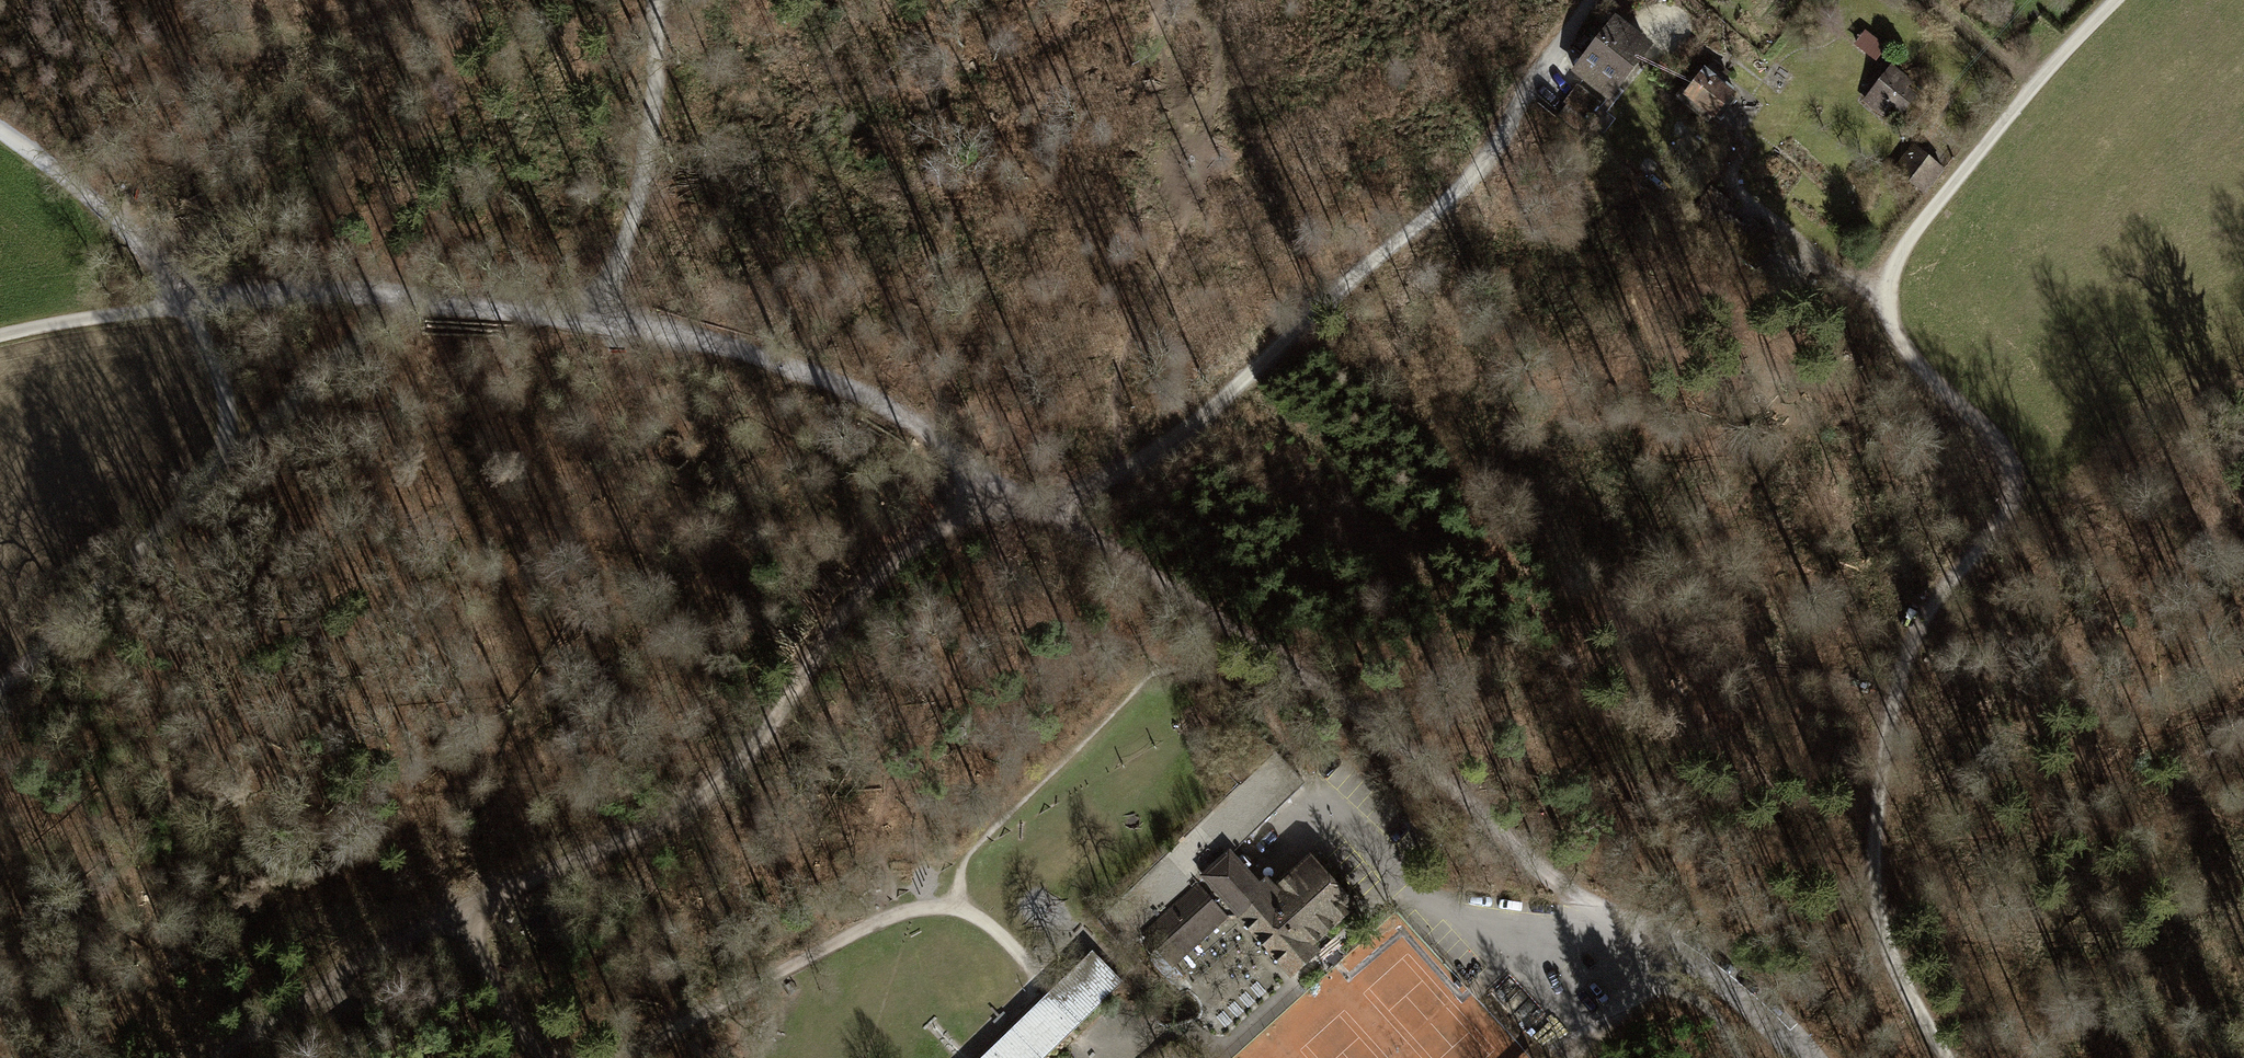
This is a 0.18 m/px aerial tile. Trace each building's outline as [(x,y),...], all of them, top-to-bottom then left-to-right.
[(1653,46),(1615,16),(1570,73),(1580,81),(1609,103),(1620,89),(1653,46)] [(1892,65),(1863,101),(1885,118),(1893,107),(1903,115),(1918,96),(1908,88),(1913,82),(1892,65)] [(1736,93),(1705,69),(1683,95),(1714,120),(1736,93)] [(1604,135),(1616,120),(1607,113),(1623,92),(1620,89),(1609,103),(1580,81),(1563,103),(1566,105),(1587,121),(1604,135)] [(1587,121),(1566,105),(1558,116),(1579,132),(1587,121)] [(1914,144),(1893,168),(1925,195),(1946,170),(1914,144)] [(1276,751),(1097,920),(1128,952),(1144,938),(1174,969),(1229,921),(1239,922),(1292,979),(1323,952),(1319,948),(1355,914),(1352,912),(1359,905),(1334,876),(1312,854),(1279,888),(1241,849),(1306,783),(1276,751)] [(982,1057),(1045,1057),(1124,983),(1093,952),(982,1057)]
